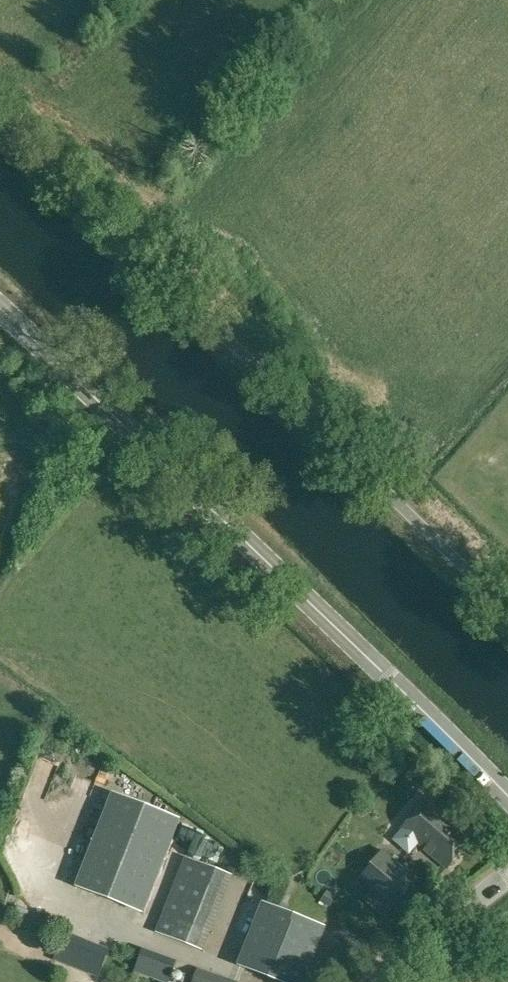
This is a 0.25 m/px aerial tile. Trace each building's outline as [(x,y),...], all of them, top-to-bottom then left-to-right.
[(114,791),(77,886),(145,913),(183,818),(114,791)] [(428,795),(402,827),(446,867),(474,835),(428,795)] [(383,847),(359,876),(392,906),(417,877),(383,847)] [(155,931),(203,950),(233,874),(184,855),(155,931)] [(237,965),(281,981),(304,981),(326,927),(263,902),(237,965)] [(213,973),(198,968),(193,981),(238,981),(213,973)]
